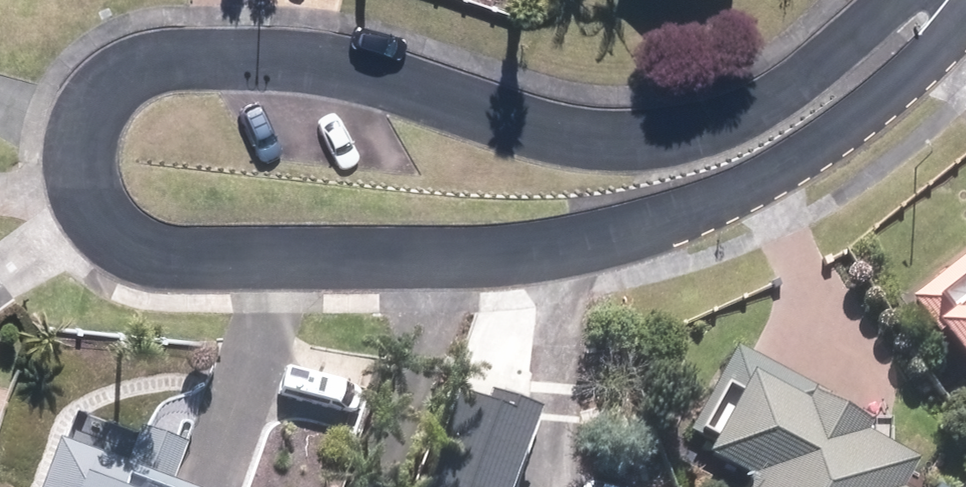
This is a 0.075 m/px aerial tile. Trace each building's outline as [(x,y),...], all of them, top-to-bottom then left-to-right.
[(904,302),(965,379),(965,252),(904,302)] [(886,446),(814,408),(824,391),(741,348),(697,434),(713,443),(705,459),(746,480),(742,486),(902,486),(886,446)] [(185,457),(74,413),(45,486),(173,486),(185,457)]
